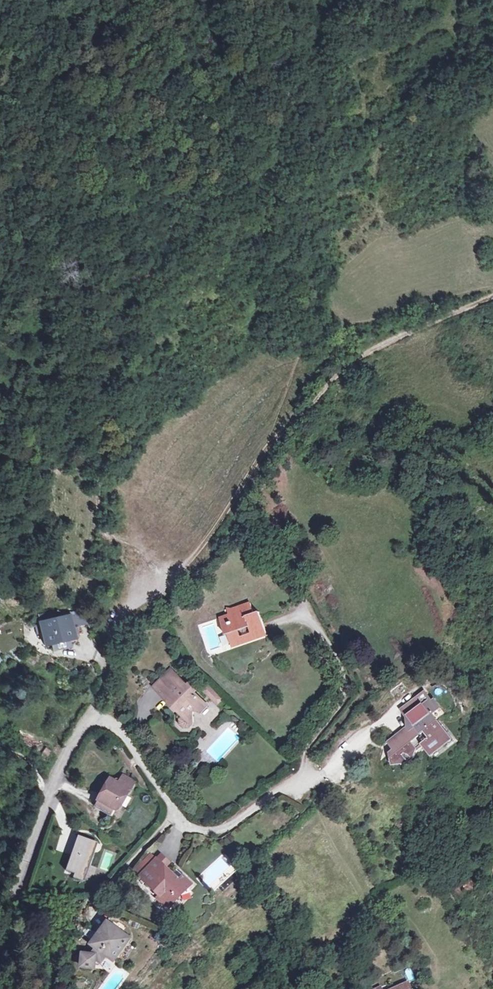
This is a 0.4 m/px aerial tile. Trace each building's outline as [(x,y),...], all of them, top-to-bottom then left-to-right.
[(252,621),(250,615),(245,603),(229,609),(222,609),(225,615),(215,619),(221,635),(224,634),(227,644),(238,640),(238,641),(262,632),(257,619),(252,621)] [(71,614),(38,620),(43,646),(77,639),(71,614)] [(173,675),(168,670),(150,687),(156,693),(173,675)] [(173,675),(156,693),(178,715),(177,725),(182,730),(187,730),(191,725),(191,712),(197,712),(199,714),(206,706),(173,675)] [(205,684),(199,690),(215,706),(221,700),(205,684)] [(407,717),(408,727),(386,745),(394,753),(390,756),(393,768),(408,764),(405,760),(409,757),(412,761),(414,749),(420,744),(431,757),(453,739),(437,720),(436,721),(430,715),(440,707),(434,699),(431,701),(423,692),(401,709),(407,717)] [(120,780),(118,782),(131,789),(132,787),(120,780)] [(115,788),(107,783),(94,807),(112,816),(122,796),(126,799),(131,789),(118,782),(115,788)] [(94,807),(91,813),(108,822),(112,816),(94,807)] [(99,843),(79,836),(67,871),(76,875),(74,879),(78,883),(85,882),(99,843)] [(152,860),(149,864),(159,872),(162,868),(152,860)] [(142,861),(128,878),(133,883),(147,866),(142,861)] [(133,883),(132,884),(144,894),(144,893),(155,902),(152,905),(163,915),(172,905),(171,902),(174,899),(180,892),(181,894),(185,888),(175,880),(172,884),(166,879),(164,880),(157,874),(159,872),(149,864),(147,866),(133,883)] [(169,875),(166,879),(172,884),(175,880),(169,875)] [(181,894),(180,892),(174,899),(176,900),(186,898),(181,894)] [(92,951),(79,951),(77,967),(94,969),(95,964),(100,963),(105,957),(113,962),(130,937),(105,919),(88,944),(92,951)]
